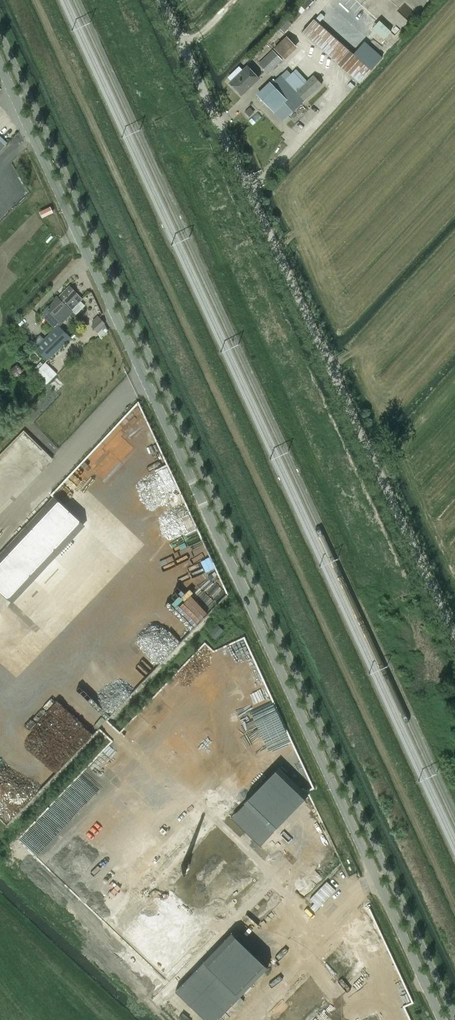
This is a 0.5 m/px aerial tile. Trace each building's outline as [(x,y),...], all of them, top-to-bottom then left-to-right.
[(314,20),(303,32),(338,64),(338,65),(350,76),(350,75),(360,83),(371,70),(362,62),(363,60),(351,50),(349,51),(314,20)] [(286,35),(274,48),(285,60),(298,47),(286,35)] [(272,49),(258,64),(268,74),(282,60),(272,49)] [(247,66),(230,83),(242,95),(259,79),(247,66)] [(270,82),(257,94),(282,121),(322,84),(313,75),(307,81),(296,69),(285,79),(280,75),(271,83),(270,82)] [(56,328),(35,347),(47,360),(71,338),(60,326),(73,312),(72,310),(83,299),(70,286),(59,298),(58,297),(44,312),(44,317),(56,328)] [(94,323),(91,326),(96,332),(105,323),(98,315),(92,321),(94,323)] [(45,362),(35,372),(47,384),(57,374),(45,362)] [(54,498),(0,556),(0,589),(12,601),(84,525),(54,498)] [(245,803),(231,817),(260,845),(274,830),(308,795),(279,766),(245,802),(245,803)] [(317,912),(338,890),(325,878),(309,893),(312,896),(307,901),(317,912)] [(175,991),(205,1019),(216,1019),(268,967),(232,932),(175,991)] [(284,998),(288,1005),(293,1009),(299,1019),(306,1014),(313,1019),(321,1019),(331,1008),(333,1007),(337,1010),(356,999),(368,985),(331,952),(320,959),(301,980),(297,983),(284,998)] [(350,1019),(355,1019),(357,1018),(350,1011),(345,1016),(350,1019)]
